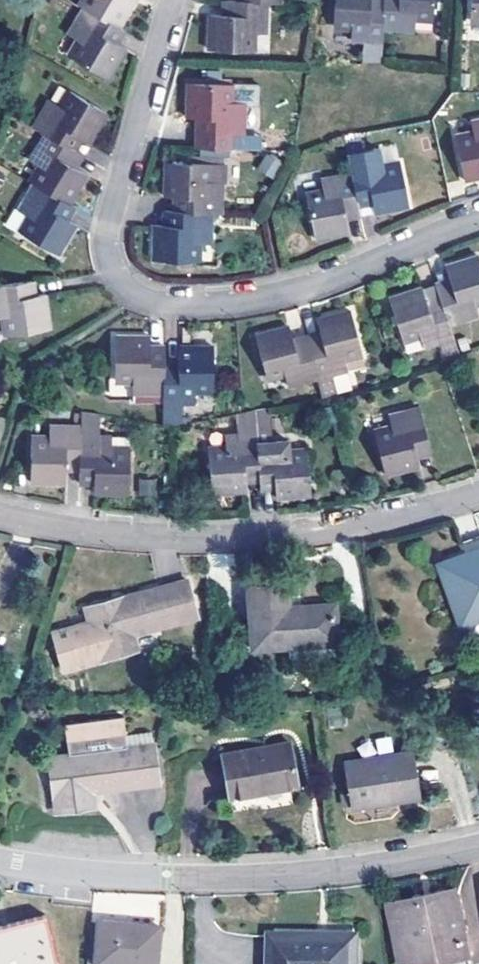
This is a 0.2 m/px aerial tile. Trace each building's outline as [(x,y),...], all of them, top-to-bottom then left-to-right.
[(84,5),(85,6),(118,24),(120,26),(136,0),(86,0),(84,5)] [(269,0),(261,0),(235,0),(235,12),(222,12),(211,12),(211,48),(252,49),(252,30),(268,30),(269,0)] [(222,12),(235,12),(235,0),(223,0),(222,12)] [(384,40),(384,26),(386,8),(372,8),(373,0),(336,0),(335,23),(354,23),(353,38),(384,40)] [(372,8),(386,8),(386,0),(373,0),(372,8)] [(386,8),(384,26),(416,28),(416,14),(434,15),(435,0),(386,0),(386,8)] [(118,24),(85,6),(71,34),(82,40),(73,56),(111,78),(128,48),(121,44),(110,37),(118,24)] [(110,37),(121,44),(129,30),(120,26),(118,24),(110,37)] [(209,133),(246,135),(246,101),(228,100),(229,82),(188,81),(188,117),(196,117),(195,132),(209,133)] [(46,131),(66,142),(73,130),(86,137),(92,140),(109,110),(71,89),(63,103),(51,97),(35,125),(46,131)] [(472,120),(475,137),(457,142),(466,180),(478,177),(478,118),(472,120)] [(66,142),(75,148),(79,150),(86,137),(73,130),(66,142)] [(90,174),(79,167),(68,161),(75,148),(66,142),(46,131),(32,159),(42,165),(33,180),(35,181),(67,200),(73,204),(90,174)] [(195,146),(246,147),(246,135),(209,133),(195,132),(195,146)] [(354,171),(358,192),(371,189),(375,205),(376,211),(411,204),(404,163),(384,168),(381,151),(366,155),(362,138),(347,141),(354,171)] [(404,163),(401,147),(381,151),(384,168),(404,163)] [(68,161),(79,167),(86,154),(79,150),(75,148),(68,161)] [(265,153),(257,171),(273,178),(281,160),(265,153)] [(189,210),(212,210),(224,211),(225,163),(166,162),(166,197),(172,197),(190,197),(189,210)] [(358,192),(354,171),(323,178),(325,190),(307,194),(316,237),(350,230),(348,220),(345,208),(361,205),(358,192)] [(67,200),(35,181),(20,210),(31,216),(23,231),(59,253),(77,223),(73,220),(60,212),(67,200)] [(358,192),(361,205),(362,208),(375,205),(371,189),(358,192)] [(178,210),(189,210),(190,197),(172,197),(172,209),(178,210)] [(60,212),(73,220),(81,209),(73,204),(67,200),(60,212)] [(348,220),(363,217),(362,208),(361,205),(345,208),(348,220)] [(164,209),(163,226),(177,226),(178,210),(172,209),(164,209)] [(212,243),(212,210),(189,210),(178,210),(177,226),(163,226),(155,226),(155,261),(194,261),(195,243),(212,243)] [(448,273),(451,285),(439,289),(443,301),(450,323),(478,314),(478,311),(476,300),(478,299),(478,254),(478,253),(445,264),(448,273)] [(451,285),(448,273),(436,277),(439,289),(451,285)] [(36,277),(21,279),(25,295),(39,293),(36,277)] [(55,328),(48,292),(39,293),(25,295),(21,279),(0,283),(0,317),(6,316),(10,335),(55,328)] [(440,342),(445,358),(459,353),(450,323),(443,301),(429,305),(426,293),(424,287),(390,296),(403,338),(420,332),(424,346),(440,342)] [(439,289),(426,293),(429,305),(443,301),(439,289)] [(339,369),(368,361),(351,307),(318,316),(321,326),(324,338),(309,341),(317,375),(323,398),(337,396),(338,396),(344,393),(339,369)] [(296,345),(293,334),(290,323),(256,331),(266,373),(286,369),(289,383),(317,375),(309,341),(296,345)] [(324,338),(321,326),(307,330),(309,341),(324,338)] [(296,345),(309,341),(307,330),(293,334),(296,345)] [(134,376),(134,392),(166,393),(166,365),(166,359),(153,359),(153,341),(153,336),(117,334),(116,376),(134,376)] [(166,341),(153,341),(153,359),(166,359),(166,353),(166,341)] [(166,365),(166,393),(165,405),(165,420),(171,421),(185,419),(185,402),(196,403),(197,388),(214,388),(214,344),(179,344),(179,353),(178,365),(166,365)] [(178,365),(179,353),(166,353),(166,359),(166,365),(178,365)] [(134,404),(165,405),(166,393),(134,392),(134,404)] [(276,474),(277,488),(278,497),(312,494),(307,450),(289,452),(288,438),(273,441),(271,406),(257,408),(259,466),(260,476),(276,474)] [(421,464),(419,458),(415,444),(429,439),(418,407),(389,415),(393,428),(375,432),(386,473),(421,464)] [(249,490),(248,483),(247,466),(259,466),(257,408),(245,409),(238,411),(239,432),(224,434),(225,450),(209,451),(212,492),(249,490)] [(7,436),(12,415),(0,413),(0,435),(7,436)] [(96,471),(96,486),(96,493),(130,493),(130,450),(113,450),(113,436),(98,436),(98,418),(83,418),(82,427),(81,458),(81,471),(96,471)] [(67,458),(81,458),(82,427),(51,427),(51,438),(31,439),(31,484),(67,483),(67,471),(67,458)] [(415,444),(419,458),(433,454),(429,439),(415,444)] [(67,458),(67,471),(81,471),(81,458),(67,458)] [(260,476),(259,466),(247,466),(248,483),(260,483),(260,476)] [(81,486),(96,486),(96,471),(81,471),(81,486)] [(261,489),(277,488),(276,474),(260,476),(260,483),(261,489)] [(156,495),(156,479),(138,479),(138,495),(156,495)] [(439,561),(461,623),(478,616),(478,547),(439,561)] [(137,648),(132,635),(197,615),(187,578),(88,607),(95,626),(80,630),(79,626),(55,632),(66,667),(137,648)] [(293,644),(293,648),(339,645),(338,602),(291,605),(290,582),(251,585),(253,648),(293,644)] [(95,791),(160,783),(154,732),(127,736),(125,716),(68,721),(72,752),(52,755),(57,809),(96,805),(95,791)] [(232,796),(298,783),(289,742),(224,752),(232,796)] [(346,760),(355,807),(420,795),(411,749),(346,760)] [(471,953),(457,892),(393,907),(407,963),(422,963),(471,953)] [(45,915),(0,927),(0,963),(57,963),(45,915)] [(114,963),(155,963),(158,924),(98,920),(95,962),(114,963)] [(358,933),(274,931),(273,963),(358,963),(358,933)] [(422,963),(474,963),(471,953),(422,963)]
